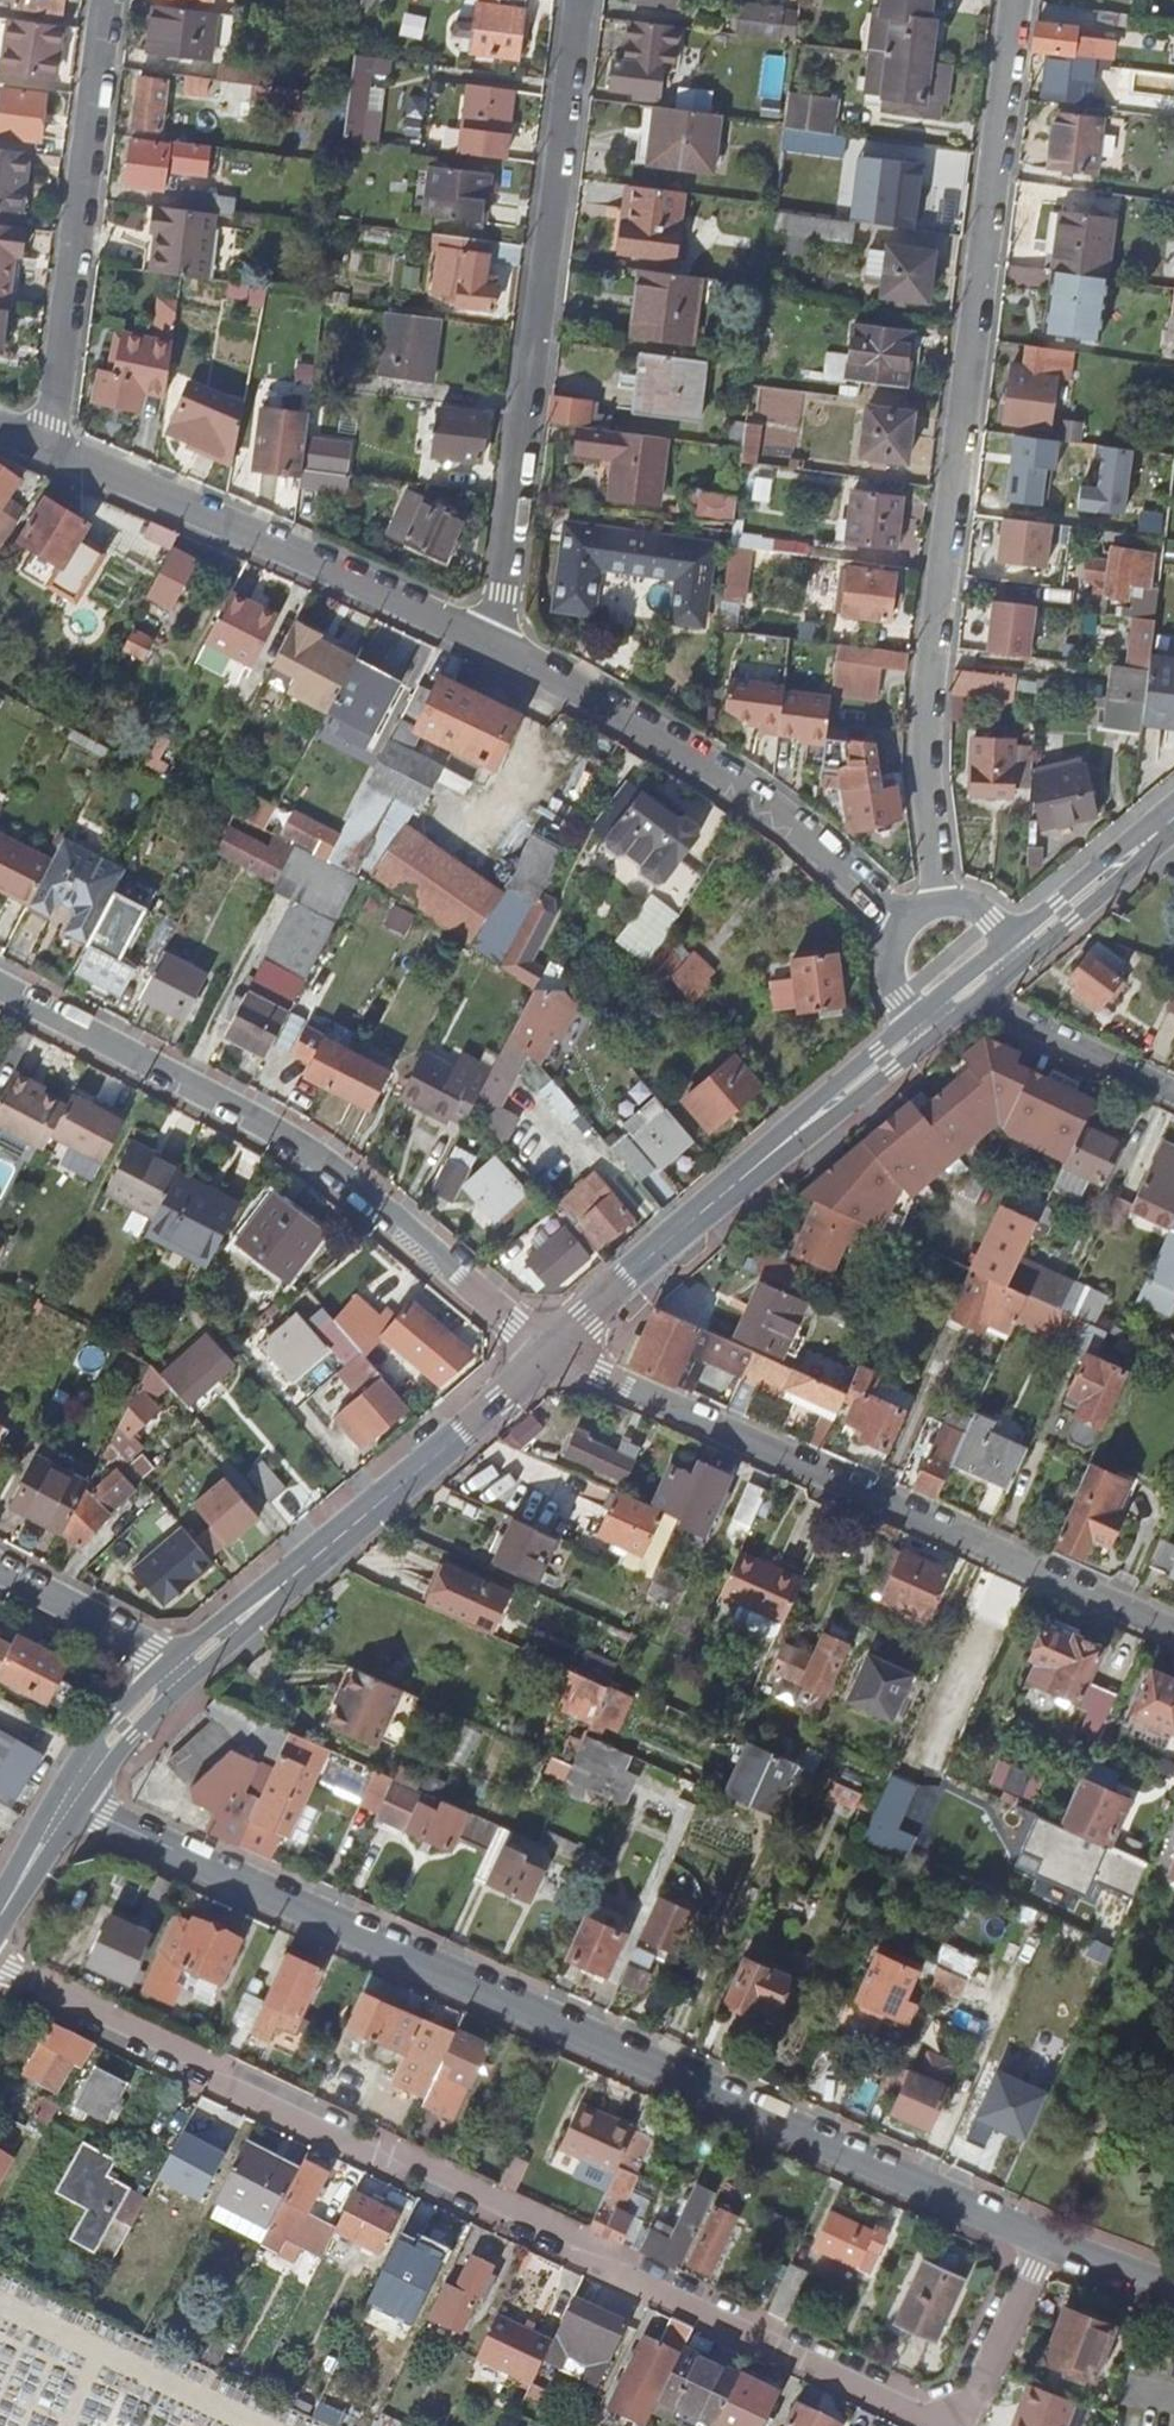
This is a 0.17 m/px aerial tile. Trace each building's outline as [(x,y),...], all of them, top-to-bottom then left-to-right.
[(61,9),(62,0),(14,0),(14,2),(61,9)] [(162,0),(153,0),(147,45),(209,54),(215,7),(162,0)] [(475,15),(461,13),(460,26),(473,28),(471,47),(518,53),(525,0),(477,0),(475,15)] [(931,59),(937,18),(925,17),(927,0),(885,0),(883,11),(893,12),(887,52),(931,59)] [(736,31),(778,37),(782,7),(740,2),(736,31)] [(868,50),(872,51),(887,52),(893,12),(883,11),(874,10),(868,50)] [(678,23),(629,16),(623,58),(614,57),(610,80),(660,87),(663,65),(672,66),(678,23)] [(60,22),(22,17),(16,71),(53,75),(60,22)] [(1037,20),(1034,47),(1049,48),(1043,96),(1092,102),(1096,65),(1112,67),(1116,42),(1088,38),(1089,29),(1080,27),(1080,25),(1037,20)] [(381,53),(353,49),(351,65),(370,67),(369,68),(380,70),(381,53)] [(887,52),(872,51),(868,72),(884,74),(880,108),(931,115),(933,102),(942,102),(948,62),(931,59),(887,52)] [(218,75),(220,75),(246,79),(248,64),(220,60),(218,75)] [(343,134),(361,136),(369,68),(370,67),(351,65),(348,92),(343,134)] [(1092,104),(1106,106),(1112,67),(1096,65),(1092,102),(1092,104)] [(218,75),(185,71),(183,87),(218,91),(220,75),(218,75)] [(166,76),(139,72),(133,121),(159,124),(166,76)] [(246,79),(220,75),(218,91),(244,94),(245,88),(246,79)] [(299,86),(246,79),(245,88),(251,88),(250,98),(297,104),(299,86)] [(462,149),(504,155),(513,86),(470,81),(462,149)] [(1,86),(0,96),(0,133),(39,137),(45,91),(1,86)] [(717,113),(652,104),(644,162),(709,171),(717,113)] [(786,107),(784,123),(781,143),(844,152),(846,132),(802,126),(804,110),(786,107)] [(1105,173),(1114,116),(1057,108),(1053,138),(1060,140),(1057,166),(1105,173)] [(210,141),(169,136),(168,141),(131,137),(125,179),(162,184),(165,164),(207,170),(210,141)] [(0,144),(0,206),(27,210),(32,173),(23,171),(27,148),(0,144)] [(970,171),(973,150),(939,146),(937,166),(970,171)] [(870,221),(910,226),(918,162),(878,157),(870,221)] [(480,186),(485,187),(487,170),(432,164),(426,211),(476,217),(480,186)] [(682,190),(631,182),(627,219),(619,218),(615,248),(674,256),(682,190)] [(179,203),(214,207),(216,187),(182,183),(179,203)] [(482,218),(485,187),(480,186),(476,217),(482,218)] [(775,188),(773,207),(781,208),(783,190),(775,188)] [(152,267),(180,270),(219,276),(228,209),(214,207),(179,203),(158,200),(155,224),(161,225),(160,243),(155,242),(152,267)] [(1055,265),(1106,273),(1114,211),(1062,204),(1055,265)] [(856,219),(781,208),(773,207),(770,228),(854,239),(856,219)] [(6,298),(7,284),(12,249),(20,250),(25,224),(0,220),(0,297),(6,298)] [(487,235),(433,228),(432,243),(437,244),(432,290),(456,293),(455,301),(492,306),(494,283),(481,282),(487,235)] [(929,300),(936,251),(891,245),(884,294),(929,300)] [(757,277),(758,268),(749,267),(748,275),(757,277)] [(701,275),(645,268),(640,309),(634,308),(630,334),(691,343),(701,275)] [(1106,275),(1053,268),(1045,326),(1098,333),(1106,275)] [(246,279),(227,277),(225,291),(244,293),(246,279)] [(260,302),(264,282),(246,279),(244,293),(244,299),(260,302)] [(157,333),(172,336),(177,298),(169,297),(167,315),(159,314),(157,333)] [(438,314),(385,307),(377,374),(429,380),(438,314)] [(846,377),(903,384),(910,330),(853,322),(846,377)] [(165,392),(172,341),(124,330),(115,371),(102,368),(96,395),(138,405),(142,386),(165,392)] [(1073,347),(1027,341),(1024,361),(1014,360),(1006,417),(1050,423),(1057,374),(1069,375),(1073,347)] [(702,358),(639,350),(632,410),(694,418),(702,358)] [(313,364),(310,381),(344,386),(346,368),(313,364)] [(231,453),(242,396),(227,393),(189,376),(168,425),(231,453)] [(755,425),(800,427),(802,388),(757,386),(755,425)] [(549,394),(546,419),(574,423),(586,424),(589,399),(549,394)] [(303,433),(307,407),(259,400),(251,466),(298,473),(299,463),(303,433)] [(909,460),(915,410),(868,404),(862,453),(909,460)] [(431,452),(477,458),(483,411),(437,405),(431,452)] [(1067,437),(1079,439),(1082,418),(1063,417),(1060,436),(1067,437)] [(727,444),(742,446),(745,421),(730,419),(727,444)] [(661,435),(586,424),(574,423),(570,447),(611,453),(605,494),(652,501),(661,435)] [(303,433),(299,463),(298,473),(297,480),(317,483),(320,466),(343,469),(347,440),(303,433)] [(1066,448),(1067,442),(1029,437),(1024,474),(1061,479),(1066,448)] [(1067,442),(1066,448),(1084,451),(1084,450),(1093,451),(1092,452),(1100,453),(1096,484),(1079,481),(1075,504),(1121,510),(1130,445),(1079,439),(1067,437),(1067,442)] [(742,446),(740,459),(756,461),(757,449),(742,446)] [(320,466),(317,483),(345,487),(348,470),(343,469),(320,466)] [(13,530),(24,514),(4,501),(17,481),(0,471),(0,522),(13,530)] [(686,522),(694,523),(695,520),(730,525),(736,485),(730,485),(730,491),(694,486),(684,489),(683,499),(689,506),(686,522)] [(422,492),(422,493),(417,491),(414,490),(412,489),(407,489),(403,490),(402,490),(384,529),(441,555),(461,512),(422,492)] [(1033,511),(1035,493),(1005,489),(1003,507),(1033,511)] [(896,547),(903,499),(854,493),(848,541),(896,547)] [(1145,515),(1162,517),(1165,500),(1148,498),(1145,515)] [(19,542),(61,567),(87,526),(46,500),(19,542)] [(997,557),(1045,563),(1050,520),(1002,514),(997,557)] [(639,570),(644,531),(564,521),(553,606),(588,611),(595,564),(639,570)] [(644,531),(639,570),(670,574),(664,616),(696,620),(707,539),(644,531)] [(729,543),(725,578),(736,580),(742,545),(729,543)] [(1147,583),(1152,548),(1109,543),(1107,560),(1084,557),(1082,579),(1093,580),(1091,590),(1103,591),(1103,595),(1125,598),(1127,580),(1147,583)] [(148,597),(171,609),(196,564),(173,551),(148,597)] [(896,572),(848,566),(843,612),(890,619),(892,604),(898,605),(900,593),(893,592),(896,572)] [(1131,614),(1153,617),(1157,590),(1138,587),(1136,600),(1130,599),(1129,607),(1122,606),(1122,613),(1131,614)] [(275,621),(227,595),(202,643),(249,668),(275,621)] [(986,648),(1027,653),(1034,602),(992,597),(986,648)] [(1106,695),(1144,700),(1149,651),(1153,617),(1131,614),(1125,664),(1136,665),(1134,686),(1108,683),(1106,695)] [(294,630),(291,629),(271,666),(292,676),(284,690),(326,713),(353,662),(312,640),(314,635),(296,627),(294,630)] [(126,645),(144,654),(150,642),(133,633),(126,645)] [(908,663),(910,651),(837,641),(832,685),(876,690),(879,665),(908,669),(908,663)] [(1149,651),(1144,700),(1142,711),(1141,719),(1173,723),(1173,654),(1149,651)] [(398,686),(353,662),(326,713),(371,738),(398,686)] [(954,683),(953,690),(1010,697),(1012,678),(955,672),(954,683)] [(430,688),(419,682),(403,714),(418,721),(415,728),(491,769),(520,717),(438,673),(430,688)] [(825,733),(831,688),(728,674),(724,706),(737,717),(758,719),(757,731),(824,739),(825,733)] [(1142,711),(1144,700),(1106,695),(1105,707),(1142,711)] [(825,733),(824,739),(818,781),(839,783),(847,827),(872,823),(873,827),(879,830),(893,827),(895,823),(895,818),(900,816),(896,785),(874,789),(870,758),(865,758),(867,738),(825,733)] [(1033,779),(1034,746),(1014,745),(1015,738),(976,736),(973,790),(1012,793),(1013,783),(1032,785),(1033,779)] [(441,772),(387,744),(383,752),(326,864),(339,871),(353,879),(394,802),(418,814),(441,772)] [(1098,813),(1085,764),(1033,779),(1044,827),(1098,813)] [(648,798),(642,793),(607,840),(609,848),(619,855),(626,855),(642,866),(644,874),(657,883),(665,882),(680,863),(699,836),(698,827),(686,818),(677,819),(660,807),(648,798)] [(265,826),(275,807),(257,798),(244,821),(263,830),(265,826)] [(323,830),(276,805),(275,807),(265,826),(312,851),(323,830)] [(402,826),(370,877),(471,944),(503,894),(402,826)] [(291,849),(273,840),(267,851),(230,831),(217,853),(272,883),(291,849)] [(30,904),(51,862),(0,836),(0,884),(11,890),(9,894),(30,904)] [(63,839),(51,862),(30,904),(49,914),(54,905),(64,902),(72,906),(75,915),(67,931),(89,942),(113,895),(125,871),(63,839)] [(274,884),(335,922),(357,881),(353,879),(339,871),(326,864),(316,858),(294,847),(274,884)] [(145,911),(113,895),(89,942),(86,947),(90,951),(79,973),(96,981),(109,988),(128,997),(145,964),(124,953),(145,911)] [(555,905),(538,897),(512,947),(529,955),(555,905)] [(136,948),(156,960),(159,954),(175,925),(154,914),(136,948)] [(680,964),(660,941),(651,956),(691,1003),(712,985),(707,979),(712,975),(691,953),(680,964)] [(1073,993),(1095,1010),(1113,987),(1118,990),(1123,983),(1113,975),(1123,963),(1096,942),(1070,976),(1079,985),(1073,993)] [(203,976),(159,954),(156,960),(138,996),(180,1018),(203,976)] [(836,960),(792,965),(794,982),(770,984),(774,1014),(797,1011),(819,1009),(821,1017),(839,1015),(839,1007),(842,1007),(836,960)] [(239,1007),(232,1020),(224,1034),(267,1057),(302,986),(261,966),(239,1007)] [(106,995),(109,988),(96,981),(92,988),(106,995)] [(539,1017),(553,991),(533,992),(532,991),(509,1034),(526,1054),(536,1065),(557,1028),(539,1017)] [(227,1017),(232,1020),(239,1007),(235,1003),(232,1003),(228,1007),(225,1012),(227,1017)] [(305,1076),(327,1089),(346,1051),(306,1031),(294,1054),(311,1063),(305,1076)] [(471,1109),(501,1144),(515,1119),(496,1109),(526,1054),(509,1034),(483,1085),(471,1109)] [(921,1092),(804,1194),(816,1199),(864,1221),(896,1236),(914,1199),(910,1195),(998,1119),(1010,1134),(1065,1160),(1083,1121),(1092,1102),(1081,1097),(1080,1093),(1084,1085),(1053,1071),(1049,1080),(1016,1065),(1020,1055),(985,1039),(952,1067),(958,1074),(960,1072),(966,1079),(933,1108),(926,1100),(928,1099),(921,1092)] [(370,1064),(346,1051),(327,1089),(351,1102),(370,1064)] [(450,1126),(451,1124),(473,1080),(424,1055),(408,1087),(435,1102),(428,1114),(450,1126)] [(683,1101),(708,1130),(759,1084),(735,1056),(710,1077),(708,1076),(697,1086),(697,1089),(683,1101)] [(14,1072),(0,1099),(0,1125),(38,1145),(44,1148),(50,1136),(66,1106),(60,1103),(30,1087),(33,1082),(14,1072)] [(483,1085),(473,1080),(451,1124),(461,1129),(471,1109),(483,1085)] [(401,1100),(428,1114),(435,1102),(408,1087),(401,1100)] [(107,1113),(72,1094),(66,1106),(50,1136),(103,1164),(127,1119),(109,1109),(107,1113)] [(623,1125),(634,1138),(665,1111),(654,1098),(623,1125)] [(657,1166),(689,1139),(665,1111),(634,1138),(657,1166)] [(1121,1139),(1083,1121),(1065,1160),(1064,1162),(1101,1180),(1121,1139)] [(639,1182),(654,1169),(625,1136),(610,1148),(639,1182)] [(106,1191),(154,1218),(178,1172),(148,1156),(151,1151),(133,1142),(106,1191)] [(1133,1202),(1132,1205),(1173,1224),(1173,1221),(1173,1147),(1162,1142),(1133,1202)] [(506,1212),(526,1193),(493,1159),(484,1167),(484,1169),(466,1184),(499,1219),(506,1212)] [(468,1170),(449,1160),(432,1193),(451,1203),(468,1170)] [(238,1205),(178,1172),(154,1218),(146,1233),(207,1266),(238,1205)] [(630,1220),(593,1175),(563,1201),(601,1245),(630,1220)] [(1010,1187),(972,1269),(1006,1286),(1045,1203),(1010,1187)] [(530,1198),(526,1193),(506,1212),(510,1216),(530,1198)] [(1120,1231),(1132,1205),(1133,1202),(1117,1195),(1103,1223),(1120,1231)] [(325,1233),(276,1197),(241,1242),(290,1279),(325,1233)] [(853,1244),(864,1221),(816,1199),(791,1251),(822,1265),(835,1236),(853,1244)] [(1173,1224),(1141,1293),(1169,1306),(1173,1296),(1173,1286),(1169,1283),(1173,1272),(1173,1221),(1173,1224)] [(574,1230),(568,1225),(550,1241),(542,1232),(532,1240),(540,1249),(527,1260),(551,1288),(588,1256),(570,1234),(574,1230)] [(766,1243),(741,1265),(789,1286),(797,1267),(781,1260),(777,1248),(766,1243)] [(987,1321),(1011,1333),(1020,1312),(1028,1295),(1006,1286),(972,1269),(970,1269),(946,1322),(960,1328),(974,1299),(992,1308),(987,1321)] [(738,1332),(783,1354),(806,1302),(760,1282),(738,1332)] [(1133,1309),(1075,1284),(1062,1310),(1085,1321),(1108,1331),(1120,1337),(1133,1309)] [(1041,1322),(1049,1304),(1028,1295),(1020,1312),(1041,1322)] [(979,1337),(987,1321),(992,1308),(974,1299),(960,1328),(979,1337)] [(683,1362),(689,1348),(699,1325),(655,1305),(628,1362),(686,1388),(695,1369),(683,1362)] [(411,1306),(384,1338),(439,1385),(466,1362),(467,1351),(411,1306)] [(325,1351),(295,1315),(261,1346),(291,1380),(325,1351)] [(1095,1359),(1108,1331),(1085,1321),(1071,1352),(1084,1359),(1069,1392),(1085,1398),(1081,1405),(1069,1433),(1073,1442),(1086,1447),(1094,1443),(1127,1373),(1095,1359)] [(689,1348),(741,1373),(752,1348),(699,1325),(689,1348)] [(369,1330),(355,1346),(362,1354),(364,1357),(379,1341),(369,1330)] [(170,1368),(160,1358),(154,1369),(168,1387),(185,1407),(232,1366),(208,1337),(170,1368)] [(345,1352),(353,1361),(362,1354),(355,1346),(353,1344),(345,1352)] [(846,1390),(766,1354),(752,1348),(741,1373),(740,1374),(740,1375),(784,1394),(788,1386),(838,1408),(846,1390)] [(381,1376),(364,1357),(362,1354),(353,1361),(353,1362),(336,1376),(351,1393),(361,1386),(366,1389),(333,1418),(354,1441),(365,1432),(372,1440),(405,1411),(379,1378),(381,1376)] [(870,1393),(877,1378),(879,1373),(858,1364),(848,1385),(858,1389),(844,1419),(863,1428),(860,1436),(885,1448),(903,1409),(870,1393)] [(150,1403),(168,1387),(154,1369),(150,1365),(118,1426),(128,1436),(156,1412),(150,1403)] [(903,1409),(906,1410),(913,1395),(877,1378),(870,1393),(903,1409)] [(835,1415),(844,1419),(858,1389),(848,1385),(846,1390),(838,1408),(837,1409),(835,1415)] [(1066,1398),(1081,1405),(1085,1398),(1069,1392),(1066,1398)] [(914,1484),(935,1495),(951,1459),(970,1420),(944,1408),(936,1423),(941,1425),(914,1484)] [(992,1420),(974,1411),(970,1420),(951,1459),(1009,1486),(1026,1449),(986,1431),(992,1420)] [(134,1443),(128,1436),(118,1426),(115,1432),(129,1447),(130,1448),(134,1443)] [(129,1447),(115,1432),(109,1444),(119,1455),(124,1461),(130,1456),(125,1450),(129,1447)] [(575,1432),(565,1453),(625,1479),(640,1446),(624,1438),(617,1451),(575,1432)] [(110,1462),(119,1455),(109,1444),(102,1457),(110,1462)] [(12,1505),(63,1532),(87,1486),(37,1460),(12,1505)] [(1128,1479),(1089,1461),(1075,1492),(1080,1494),(1056,1543),(1082,1556),(1091,1536),(1107,1543),(1122,1513),(1114,1509),(1128,1479)] [(668,1469),(652,1504),(661,1508),(677,1515),(675,1519),(702,1532),(729,1474),(704,1463),(696,1482),(668,1469)] [(261,1464),(246,1477),(270,1505),(285,1491),(261,1464)] [(96,1490),(88,1484),(87,1486),(63,1532),(76,1546),(89,1531),(134,1491),(115,1471),(96,1490)] [(210,1526),(226,1544),(257,1517),(223,1478),(192,1506),(210,1526)] [(733,1517),(749,1524),(765,1489),(748,1482),(733,1517)] [(642,1551),(661,1508),(652,1504),(630,1494),(617,1489),(599,1531),(642,1551)] [(495,1558),(538,1577),(555,1537),(512,1517),(495,1558)] [(212,1558),(226,1544),(210,1526),(195,1539),(212,1558)] [(131,1571),(163,1607),(213,1563),(181,1527),(131,1571)] [(1149,1563),(1162,1569),(1173,1545),(1160,1539),(1149,1563)] [(1173,1545),(1162,1569),(1168,1572),(1173,1559),(1173,1545)] [(903,1552),(892,1546),(872,1590),(883,1595),(883,1598),(927,1617),(948,1570),(905,1551),(903,1552)] [(777,1632),(782,1620),(802,1576),(738,1548),(719,1591),(743,1602),(738,1614),(777,1632)] [(427,1598),(488,1627),(505,1591),(444,1563),(427,1598)] [(683,1576),(656,1564),(651,1577),(646,1589),(668,1598),(674,1587),(677,1588),(683,1576)] [(1031,1679),(1079,1702),(1104,1647),(1047,1624),(1032,1657),(1039,1660),(1031,1679)] [(805,1709),(817,1715),(828,1690),(825,1688),(846,1642),(825,1631),(813,1656),(786,1643),(775,1666),(815,1686),(805,1709)] [(43,1706),(64,1665),(14,1640),(9,1651),(0,1647),(0,1683),(43,1706)] [(594,1652),(584,1674),(606,1684),(610,1676),(616,1662),(594,1652)] [(851,1697),(892,1715),(911,1673),(870,1654),(851,1697)] [(531,1696),(589,1722),(605,1686),(606,1684),(584,1674),(546,1658),(531,1696)] [(374,1746),(399,1686),(353,1666),(328,1726),(374,1746)] [(1173,1729),(1173,1678),(1154,1668),(1134,1712),(1173,1729)] [(630,1697),(605,1686),(589,1722),(586,1730),(597,1736),(603,1721),(616,1726),(630,1697)] [(167,1759),(188,1785),(251,1730),(281,1743),(286,1730),(213,1697),(201,1710),(213,1717),(167,1759)] [(192,1798),(195,1800),(212,1808),(203,1828),(235,1843),(246,1820),(281,1743),(251,1730),(188,1785),(192,1798)] [(329,1749),(309,1740),(286,1730),(281,1743),(246,1820),(236,1843),(258,1853),(264,1838),(271,1841),(274,1836),(288,1841),(308,1796),(329,1749)] [(621,1768),(629,1750),(597,1736),(586,1730),(577,1749),(572,1762),(566,1774),(623,1800),(633,1775),(621,1768)] [(0,1732),(0,1803),(11,1809),(45,1757),(0,1732)] [(772,1810),(795,1761),(748,1739),(727,1789),(772,1810)] [(994,1780),(1031,1797),(1040,1778),(1002,1761),(994,1780)] [(384,1793),(391,1777),(372,1768),(365,1784),(384,1793)] [(891,1770),(864,1840),(910,1857),(921,1829),(907,1823),(923,1782),(891,1770)] [(1127,1797),(1080,1775),(1059,1824),(1105,1845),(1127,1797)] [(448,1846),(454,1834),(465,1809),(395,1778),(391,1777),(384,1793),(375,1812),(448,1846)] [(853,1807),(859,1791),(837,1781),(830,1798),(853,1807)] [(454,1834),(485,1849),(497,1823),(465,1809),(454,1834)] [(505,1843),(511,1829),(497,1823),(485,1849),(474,1873),(527,1898),(541,1866),(521,1856),(524,1851),(505,1843)] [(1096,1867),(1137,1886),(1147,1863),(1105,1845),(1059,1824),(1037,1872),(1084,1894),(1096,1867)] [(1173,1847),(1173,1824),(1165,1843),(1173,1847)] [(642,1936),(675,1950),(692,1911),(659,1897),(642,1936)] [(89,1958),(132,1979),(154,1930),(112,1910),(89,1958)] [(624,1932),(583,1913),(564,1955),(607,1974),(624,1932)] [(172,2000),(179,1984),(175,1981),(182,1965),(219,1980),(239,1938),(194,1918),(193,1921),(177,1914),(143,1986),(172,2000)] [(913,1968),(916,1961),(888,1948),(884,1956),(877,1953),(856,1998),(845,1993),(830,2028),(869,2045),(884,2011),(906,2020),(911,2009),(915,2011),(920,1999),(916,1997),(919,1991),(910,1987),(917,1970),(913,1968)] [(321,1967),(288,1952),(265,2000),(252,2028),(268,2036),(276,2019),(292,2026),(321,1967)] [(753,2008),(772,2016),(790,1976),(747,1957),(728,1998),(752,2010),(753,2008)] [(652,1972),(627,1961),(619,1979),(644,1989),(652,1972)] [(965,1977),(936,1964),(928,1981),(956,1993),(965,1977)] [(211,1998),(219,1980),(182,1965),(175,1981),(179,1984),(211,1998)] [(252,2025),(263,1996),(247,1990),(236,2019),(252,2025)] [(349,2024),(403,2049),(418,2017),(363,1992),(349,2024)] [(71,2063),(81,2068),(95,2044),(50,2022),(37,2043),(39,2043),(22,2073),(55,2089),(71,2063)] [(490,2043),(458,2028),(423,2103),(454,2117),(469,2083),(472,2083),(490,2043)] [(891,2110),(927,2127),(946,2084),(940,2081),(949,2062),(928,2052),(919,2072),(910,2068),(891,2110)] [(968,2135),(984,2141),(991,2123),(1029,2138),(1049,2085),(995,2065),(968,2135)] [(76,2104),(107,2120),(124,2085),(93,2070),(76,2104)] [(31,2115),(48,2125),(59,2105),(42,2097),(31,2115)] [(557,2146),(613,2173),(618,2163),(631,2136),(635,2127),(579,2102),(557,2146)] [(649,2145),(654,2134),(636,2125),(635,2127),(631,2136),(649,2145)] [(170,2193),(183,2201),(203,2164),(215,2170),(223,2155),(212,2149),(220,2133),(205,2126),(172,2186),(173,2187),(170,2193)] [(652,2146),(649,2145),(631,2136),(618,2163),(631,2168),(638,2172),(639,2172),(652,2146)] [(70,2240),(111,2265),(131,2227),(117,2218),(132,2189),(110,2175),(118,2161),(84,2141),(56,2193),(86,2211),(70,2240)] [(215,2200),(269,2227),(283,2201),(296,2176),(243,2148),(215,2200)] [(11,2158),(0,2152),(0,2178),(11,2158)] [(589,2226),(620,2241),(633,2215),(621,2210),(638,2172),(631,2168),(618,2163),(613,2173),(589,2226)] [(302,2249),(321,2258),(334,2232),(338,2225),(319,2216),(317,2221),(306,2214),(326,2176),(305,2166),(286,2202),(283,2201),(269,2227),(260,2245),(295,2263),(302,2249)] [(669,2237),(641,2224),(631,2246),(678,2268),(715,2190),(695,2181),(669,2237)] [(395,2218),(353,2196),(338,2225),(334,2232),(377,2254),(395,2218)] [(688,2262),(710,2273),(737,2214),(714,2205),(688,2262)] [(815,2244),(866,2268),(886,2227),(870,2221),(868,2226),(831,2210),(815,2244)] [(399,2255),(437,2273),(455,2237),(416,2219),(399,2255)] [(892,2323),(934,2341),(964,2276),(923,2258),(892,2323)] [(455,2290),(444,2285),(428,2317),(460,2332),(492,2270),(471,2259),(455,2290)] [(803,2272),(788,2265),(767,2311),(782,2318),(803,2272)] [(573,2301),(572,2304),(554,2340),(533,2382),(519,2412),(539,2422),(563,2373),(597,2389),(627,2327),(573,2301)] [(1043,2361),(1091,2380),(1112,2326),(1064,2307),(1043,2361)] [(554,2340),(498,2313),(478,2356),(533,2382),(554,2340)] [(659,2400),(683,2352),(694,2330),(673,2320),(659,2346),(645,2340),(610,2408),(636,2422),(634,2425),(647,2425),(659,2400)] [(683,2352),(659,2400),(689,2415),(684,2425),(715,2425),(737,2379),(683,2352)] [(737,2379),(715,2425),(773,2425),(774,2423),(767,2420),(777,2398),(737,2379)] [(1075,2399),(1026,2385),(1015,2425),(1068,2425),(1075,2399)] [(798,2408),(789,2425),(835,2425),(798,2408)]
